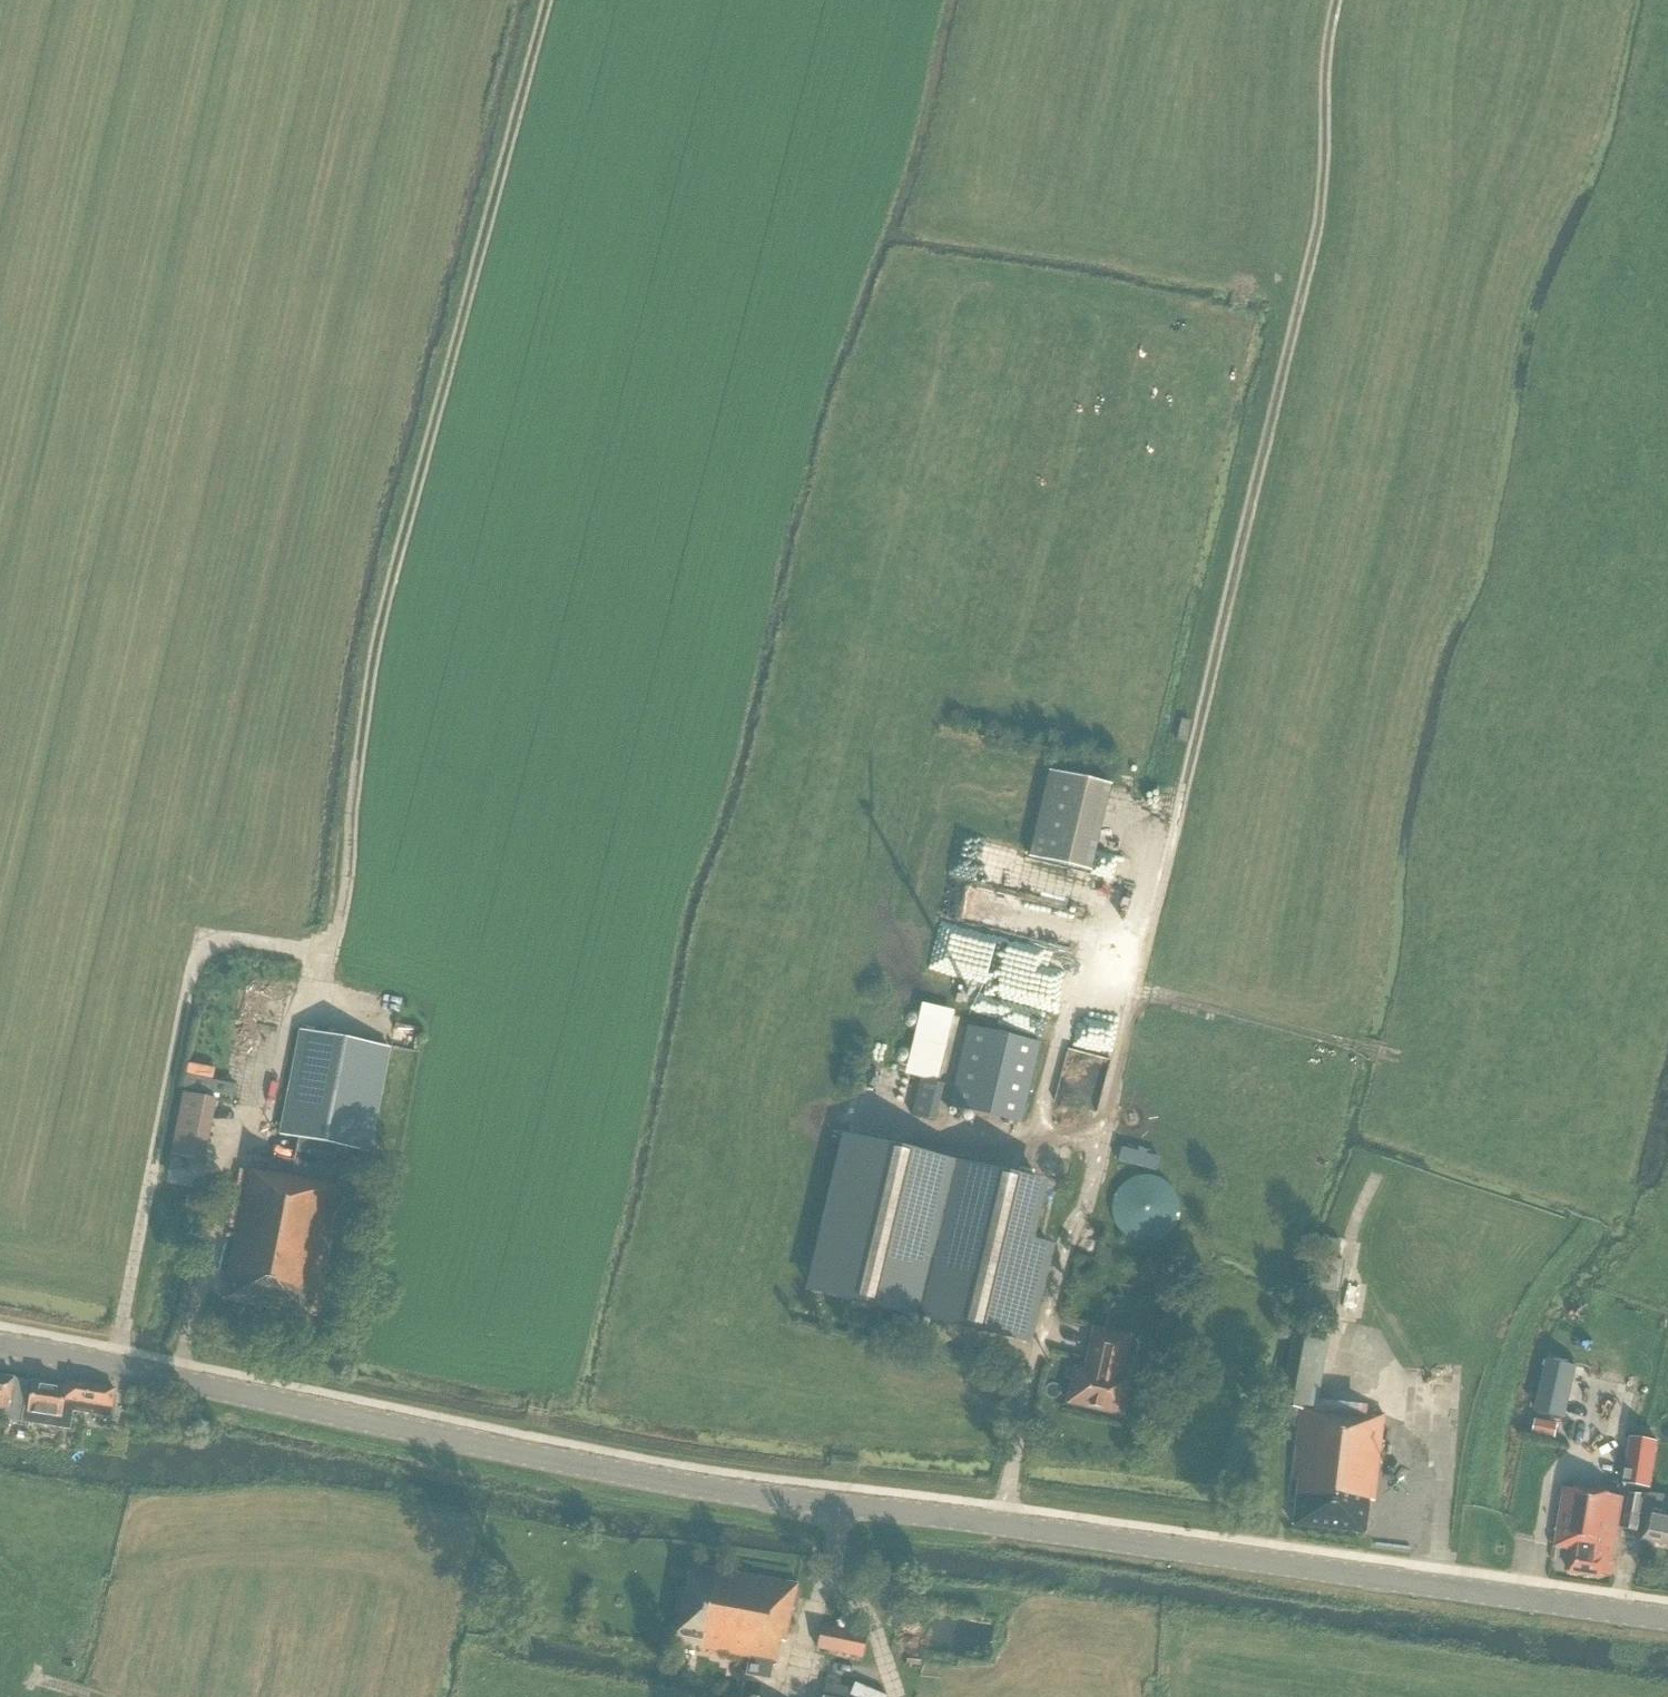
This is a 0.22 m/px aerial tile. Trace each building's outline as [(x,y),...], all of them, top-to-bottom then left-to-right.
[(1110,785),(1049,771),(1029,858),(1090,872),(1110,785)] [(949,915),(1026,928),(1032,892),(955,880),(949,915)] [(924,1001),(908,1072),(941,1079),(957,1009),(924,1001)] [(950,1106),(1021,1123),(1039,1046),(968,1028),(950,1106)] [(301,1138),(296,1161),(271,1156),(268,1174),(247,1170),(236,1228),(237,1229),(223,1299),(315,1317),(341,1184),(331,1182),(339,1146),(370,1152),(392,1050),(303,1032),(282,1135),(301,1138)] [(912,1114),(937,1119),(945,1082),(920,1077),(912,1114)] [(216,1099),(182,1093),(170,1155),(205,1161),(216,1099)] [(924,1141),(850,1123),(810,1290),(840,1297),(839,1302),(879,1312),(880,1307),(1026,1342),(1048,1245),(1025,1239),(1038,1183),(921,1155),(924,1141)] [(1311,1314),(1335,1318),(1344,1261),(1320,1257),(1311,1314)] [(1128,1336),(1093,1328),(1084,1370),(1076,1368),(1068,1403),(1120,1415),(1128,1380),(1119,1378),(1120,1373),(1128,1336)] [(1291,1525),(1370,1535),(1384,1415),(1323,1408),(1322,1412),(1307,1411),(1320,1339),(1294,1335),(1280,1406),(1301,1409),(1293,1479),(1296,1480),(1291,1525)] [(25,1393),(12,1391),(14,1378),(0,1376),(0,1420),(20,1423),(22,1410),(25,1393)] [(29,1412),(27,1422),(59,1427),(66,1386),(33,1381),(29,1412)] [(59,1427),(60,1427),(67,1429),(70,1410),(110,1417),(115,1390),(67,1382),(67,1386),(66,1386),(59,1427)] [(1534,1403),(1533,1413),(1564,1417),(1565,1406),(1534,1403)] [(1548,1422),(1535,1420),(1533,1435),(1546,1437),(1549,1422),(1548,1422)] [(1659,1442),(1630,1438),(1623,1484),(1652,1489),(1659,1442)] [(1612,1561),(1622,1498),(1564,1489),(1555,1545),(1574,1548),(1569,1573),(1603,1579),(1603,1576),(1611,1577),(1614,1561),(1612,1561)] [(1665,1501),(1665,1497),(1650,1495),(1650,1497),(1630,1495),(1626,1513),(1623,1529),(1637,1531),(1641,1514),(1648,1515),(1642,1540),(1667,1546),(1667,1502),(1665,1501)] [(785,1642),(797,1585),(690,1566),(674,1642),(698,1646),(698,1648),(749,1658),(746,1675),(770,1680),(773,1662),(775,1662),(780,1642),(785,1642)] [(817,1648),(862,1657),(866,1636),(821,1626),(817,1648)] [(832,1696),(847,1696),(849,1688),(826,1684),(823,1695),(832,1696)]
